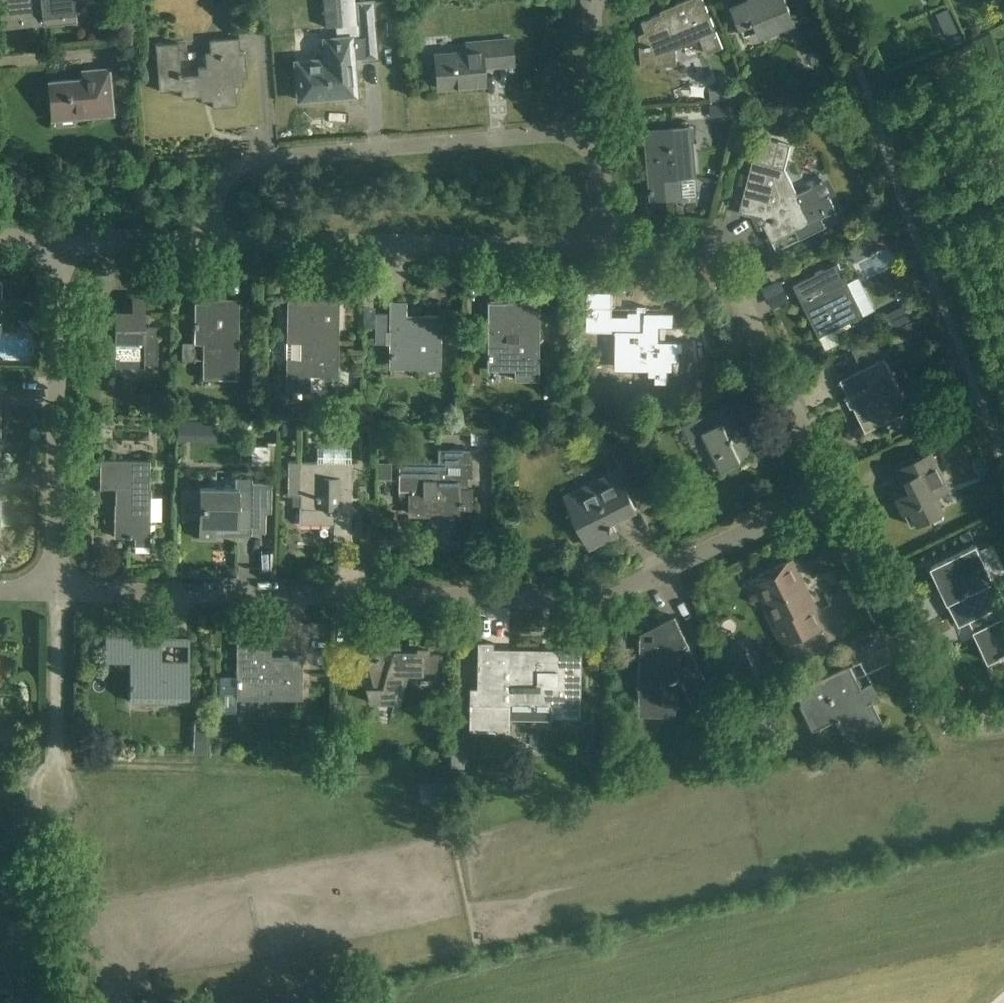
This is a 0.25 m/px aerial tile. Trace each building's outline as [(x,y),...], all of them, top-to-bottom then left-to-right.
[(2,28),(52,22),(75,20),(73,0),(0,0),(0,8),(2,28)] [(704,0),(685,0),(676,4),(677,6),(642,21),(646,31),(639,34),(641,67),(667,65),(666,48),(681,42),(682,46),(700,39),(707,54),(723,47),(704,0)] [(786,0),(746,0),(734,5),(741,24),(742,26),(756,21),(762,35),(777,30),(795,22),(786,0)] [(314,60),(296,61),(299,99),(331,96),(330,88),(340,88),(340,92),(356,90),(353,59),(378,57),(375,19),(373,1),(358,3),(361,36),(325,39),(325,40),(312,41),(314,60)] [(960,31),(955,20),(942,25),(947,36),(960,31)] [(241,52),(239,37),(209,39),(211,54),(206,55),(207,67),(198,68),(199,76),(181,77),(178,42),(156,44),(160,91),(181,89),(182,97),(211,95),(212,107),(237,105),(235,85),(243,85),(242,76),(247,76),(245,52),(241,52)] [(513,64),(511,39),(466,43),(466,51),(435,54),(437,87),(485,83),(483,67),(513,64)] [(114,114),(110,68),(92,69),(92,77),(49,81),(52,120),(114,114)] [(710,89),(711,100),(728,99),(726,88),(710,89)] [(710,104),(711,116),(728,114),(727,102),(710,104)] [(816,113),(828,115),(830,105),(819,102),(816,113)] [(648,150),(652,198),(682,196),(680,175),(692,174),(688,127),(668,129),(670,149),(648,150)] [(778,142),(758,137),(744,193),(739,212),(751,215),(752,211),(764,214),(767,213),(770,220),(763,223),(772,241),(790,233),(796,230),(799,236),(825,223),(822,215),(836,208),(830,195),(820,200),(812,184),(795,192),(783,169),(789,145),(778,142)] [(812,276),(794,284),(819,336),(837,328),(864,314),(875,309),(860,276),(848,282),(839,262),(812,276)] [(617,292),(588,291),(587,329),(615,330),(614,364),(648,365),(648,376),(655,376),(655,383),(668,383),(668,371),(673,371),(674,362),(678,362),(678,352),(683,352),(684,341),(660,341),(660,326),(674,326),(675,312),(646,311),(646,306),(639,305),(636,307),(635,309),(635,325),(612,324),(613,293),(617,293),(617,292)] [(114,366),(144,366),(143,363),(158,362),(158,339),(155,339),(155,326),(145,326),(145,317),(145,297),(132,296),(132,309),(115,309),(115,326),(103,326),(102,352),(104,352),(104,366),(114,366)] [(239,298),(219,298),(219,302),(195,301),(194,343),(202,343),(202,377),(238,377),(239,298)] [(339,300),(287,299),(286,373),(286,391),(310,391),(310,374),(338,374),(339,300)] [(406,301),(390,300),(389,313),(378,313),(377,330),(391,330),(390,363),(417,363),(417,368),(440,368),(441,315),(424,315),(424,318),(406,318),(406,301)] [(539,303),(488,302),(487,332),(489,332),(489,364),(514,364),(514,369),(514,380),(538,380),(538,370),(539,303)] [(886,313),(893,328),(914,318),(907,303),(886,313)] [(552,319),(566,319),(566,306),(553,306),(552,319)] [(899,325),(902,337),(919,332),(916,321),(899,325)] [(240,358),(239,371),(249,371),(249,358),(240,358)] [(910,409),(884,358),(840,380),(866,431),(910,409)] [(151,394),(151,414),(168,414),(168,394),(151,394)] [(261,399),(248,399),(248,417),(260,417),(261,399)] [(752,454),(727,403),(683,425),(690,439),(704,432),(722,468),(752,454)] [(106,416),(96,416),(96,426),(103,426),(106,423),(106,416)] [(177,419),(177,439),(217,439),(217,419),(177,419)] [(282,422),(282,434),(290,435),(295,430),(295,422),(282,422)] [(450,433),(469,433),(469,422),(450,422),(450,433)] [(654,446),(645,428),(638,432),(647,449),(654,446)] [(629,443),(613,451),(626,478),(642,470),(629,443)] [(350,461),(350,448),(317,448),(317,461),(300,461),(288,460),(288,495),(293,495),(293,504),(300,504),(299,523),(334,524),(333,539),(329,539),(329,540),(351,540),(351,520),(352,461),(350,461)] [(468,462),(468,448),(438,448),(438,461),(400,460),(399,495),(411,495),(411,513),(423,513),(424,511),(459,512),(458,522),(460,522),(460,509),(472,509),(472,489),(472,488),(468,488),(468,476),(472,476),(473,462),(468,462)] [(950,488),(932,452),(896,470),(902,483),(908,480),(913,490),(898,497),(912,525),(944,509),(937,495),(950,488)] [(135,545),(150,545),(151,486),(148,486),(149,459),(100,459),(100,488),(121,488),(121,503),(115,503),(114,537),(135,537),(135,545)] [(391,461),(378,461),(378,478),(391,478),(391,461)] [(582,529),(590,546),(617,533),(612,522),(637,509),(628,491),(618,470),(593,482),(597,491),(570,505),(576,517),(572,519),(578,531),(582,529)] [(252,477),(235,477),(235,487),(200,486),(199,538),(215,538),(215,527),(238,528),(238,518),(250,518),(250,533),(251,533),(251,532),(251,513),(252,481),(252,477)] [(251,513),(251,532),(265,532),(266,512),(272,512),(272,481),(252,481),(251,513)] [(975,545),(932,566),(960,624),(972,618),(977,629),(975,631),(990,661),(1001,656),(1003,655),(1003,614),(1000,605),(1003,603),(1003,602),(975,545)] [(811,602),(790,559),(758,575),(772,602),(765,606),(783,643),(820,625),(809,604),(811,602)] [(707,681),(675,616),(641,633),(640,711),(662,711),(662,685),(680,677),(693,706),(715,696),(725,691),(717,676),(707,681)] [(107,636),(106,636),(105,658),(128,659),(128,700),(189,701),(189,670),(161,670),(162,638),(107,637),(107,636)] [(272,638),(238,638),(237,697),(302,698),(303,656),(283,655),(283,659),(271,659),(272,638)] [(395,640),(364,640),(357,664),(372,665),(376,688),(366,688),(369,701),(396,701),(404,673),(423,673),(423,671),(435,672),(440,654),(428,654),(429,650),(397,650),(395,640)] [(742,640),(722,650),(741,688),(761,679),(742,640)] [(470,705),(469,731),(509,731),(510,706),(550,707),(550,718),(580,719),(581,670),(582,650),(556,649),(555,657),(537,657),(538,653),(509,652),(510,648),(493,648),(494,642),(478,642),(477,662),(477,686),(470,686),(470,705)] [(855,663),(854,662),(796,690),(815,728),(836,718),(844,736),(881,718),(873,700),(869,702),(851,665),(855,663)] [(314,736),(313,747),(327,747),(327,736),(314,736)] [(194,744),(193,752),(208,753),(208,740),(200,740),(194,744)] [(451,750),(451,767),(464,767),(464,750),(451,750)] [(446,799),(444,782),(419,785),(421,801),(446,799)]
